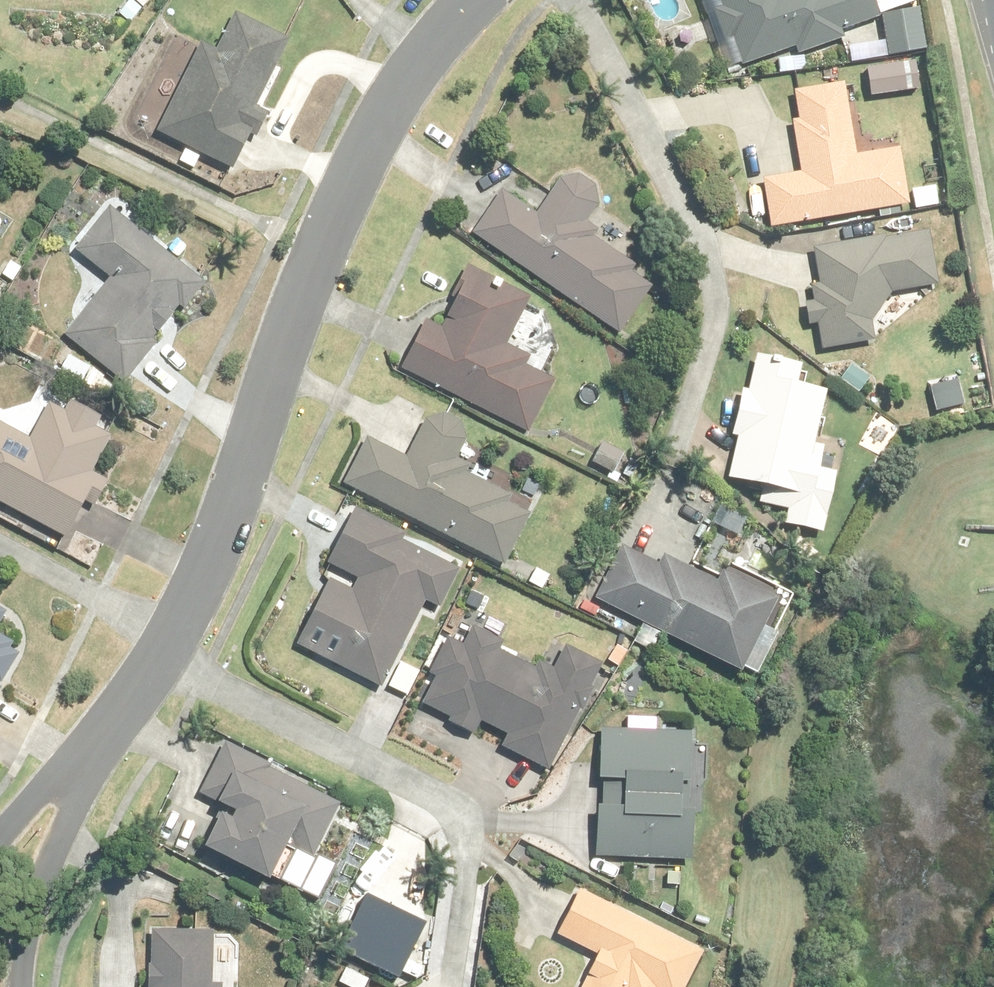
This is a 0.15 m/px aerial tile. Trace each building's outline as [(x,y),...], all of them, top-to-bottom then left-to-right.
[(722,71),(796,44),(799,52),(839,37),(836,29),(870,17),(864,0),(696,0),(722,71)] [(873,13),(908,0),(868,0),(873,13)] [(913,10),(877,14),(883,57),(919,52),(913,10)] [(211,53),(196,45),(154,130),(185,145),(178,160),(194,168),(198,160),(225,174),(246,133),(250,135),(261,113),(251,108),(284,40),(231,14),(211,53)] [(758,178),(766,227),(903,203),(892,145),(850,153),(838,83),(790,92),(795,117),(784,119),(793,172),(758,178)] [(488,192),(467,234),(614,328),(647,276),(587,238),(593,229),(579,220),(591,201),(592,200),(592,198),(592,196),(592,194),(592,192),(592,190),(592,188),(591,186),(591,185),(590,183),(589,181),(588,180),(587,178),(585,177),(584,176),(582,175),(581,174),(579,173),(577,172),(575,172),(573,171),(571,171),(570,171),(568,171),(566,171),(564,172),(562,172),(560,173),(559,174),(557,175),(556,176),(554,178),(553,179),(552,180),(551,182),(534,215),(488,192)] [(934,185),(905,189),(908,211),(937,207),(934,185)] [(216,288),(121,201),(83,244),(120,277),(72,331),(130,383),(216,288)] [(13,215),(0,207),(0,238),(13,215)] [(925,232),(806,248),(809,284),(807,284),(808,298),(800,299),(801,326),(815,325),(816,346),(868,342),(866,318),(881,292),(932,285),(925,232)] [(418,321),(395,367),(521,429),(546,378),(519,365),(524,355),(502,344),(523,300),(456,268),(428,326),(418,321)] [(722,434),(729,435),(722,479),(786,488),(781,522),(818,528),(827,468),(804,465),(815,391),(792,388),(795,368),(747,361),(742,391),(728,389),(722,434)] [(869,375),(849,362),(836,383),(855,396),(869,375)] [(950,379),(924,387),(933,415),(958,407),(950,379)] [(78,545),(113,481),(99,473),(119,438),(102,429),(111,412),(81,396),(74,408),(57,399),(33,441),(0,423),(0,502),(78,545)] [(359,438),(337,485),(497,561),(523,507),(458,476),(464,465),(449,458),(459,437),(459,436),(459,434),(458,433),(458,431),(457,430),(456,428),(456,427),(455,426),(454,424),(453,423),(452,422),(451,421),(449,420),(448,419),(447,418),(445,417),(444,417),(442,416),(441,416),(439,416),(438,415),(436,415),(435,415),(433,415),(431,416),(430,416),(428,416),(427,417),(425,417),(424,418),(423,419),(421,420),(420,421),(419,422),(418,423),(401,458),(359,438)] [(624,455),(596,441),(585,463),(612,477),(624,455)] [(745,519),(718,503),(699,535),(726,550),(745,519)] [(320,581),(288,643),(373,686),(417,598),(435,607),(453,570),(395,540),(399,533),(346,506),(317,562),(351,579),(344,593),(320,581)] [(648,653),(659,632),(746,676),(770,629),(758,623),(772,597),(719,570),(714,581),(661,554),(656,564),(618,545),(592,597),(637,620),(626,641),(648,653)] [(531,564),(521,581),(546,595),(555,578),(531,564)] [(27,646),(4,633),(14,615),(0,607),(0,695),(27,646)] [(431,676),(417,703),(447,718),(444,725),(470,739),(476,727),(499,738),(493,749),(539,772),(595,663),(562,646),(550,669),(532,660),(528,668),(494,651),(498,643),(467,626),(457,644),(441,636),(423,672),(431,676)] [(613,778),(612,789),(596,788),(595,805),(589,805),(588,858),(681,861),(686,729),(592,726),(590,777),(613,778)] [(332,801),(218,746),(196,792),(213,801),(190,847),(269,886),(289,846),(307,854),(332,801)] [(572,892),(553,936),(591,953),(576,986),(680,986),(697,952),(572,892)] [(415,922),(353,895),(329,950),(391,977),(415,922)] [(217,984),(207,984),(208,932),(148,931),(147,964),(141,964),(141,986),(217,986),(217,984)] [(342,968),(334,986),(366,986),(369,979),(342,968)]
